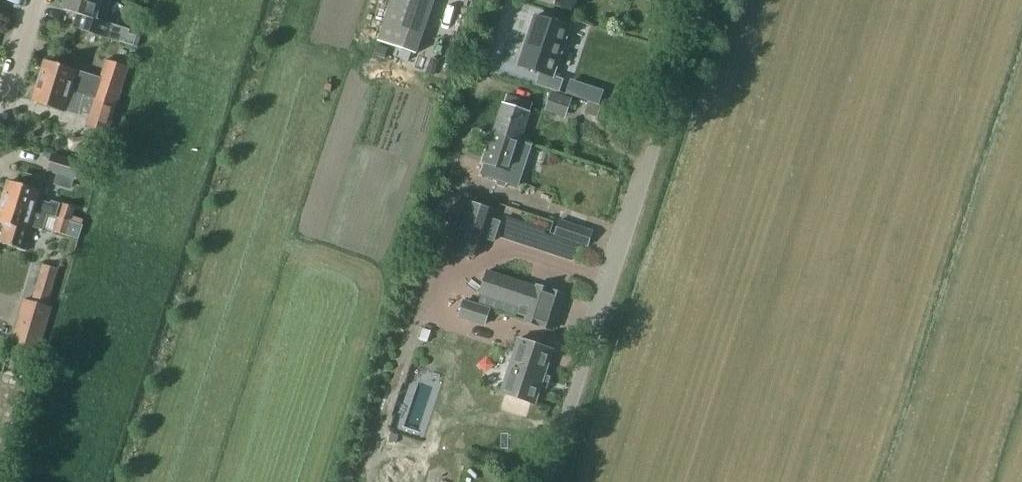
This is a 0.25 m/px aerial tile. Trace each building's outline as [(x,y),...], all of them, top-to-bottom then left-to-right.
[(74,27),(135,46),(138,36),(130,34),(131,30),(125,28),(125,27),(106,21),(112,0),(66,0),(63,9),(79,13),(74,27)] [(378,41),(417,54),(435,0),(392,0),(378,41)] [(541,1),(573,11),(576,0),(541,0),(541,1)] [(536,17),(523,58),(557,68),(570,27),(536,17)] [(107,59),(101,78),(47,61),(41,81),(117,105),(118,106),(130,67),(107,59)] [(109,131),(117,105),(41,81),(34,101),(80,116),(81,112),(91,115),(89,124),(109,131)] [(566,118),(573,98),(552,91),(545,110),(566,118)] [(505,104),(503,103),(494,132),(522,141),(534,104),(508,95),(505,104)] [(589,102),(585,114),(597,118),(601,106),(589,102)] [(484,162),(486,163),(482,174),(506,182),(506,183),(519,188),(533,146),(521,142),(522,141),(494,132),(484,162)] [(81,162),(54,153),(48,173),(75,181),(81,162)] [(4,201),(49,215),(57,218),(62,204),(52,201),(51,203),(40,199),(46,179),(25,173),(22,185),(10,181),(4,201)] [(6,223),(0,241),(0,242),(27,250),(34,227),(44,230),(49,215),(4,201),(0,213),(0,221),(6,223)] [(457,249),(453,260),(450,270),(472,277),(494,210),(471,202),(455,249),(457,249)] [(63,204),(59,217),(72,221),(76,209),(63,204)] [(59,217),(54,231),(79,239),(84,225),(72,221),(59,217)] [(560,218),(554,234),(589,246),(594,230),(560,218)] [(32,302),(24,299),(12,342),(41,350),(53,307),(49,306),(60,270),(43,264),(32,302)] [(526,321),(553,330),(565,295),(537,286),(537,287),(488,271),(481,294),(521,307),(518,314),(527,317),(526,321)] [(485,325),(490,309),(465,301),(460,317),(485,325)] [(554,349),(519,337),(501,393),(536,405),(554,349)]
